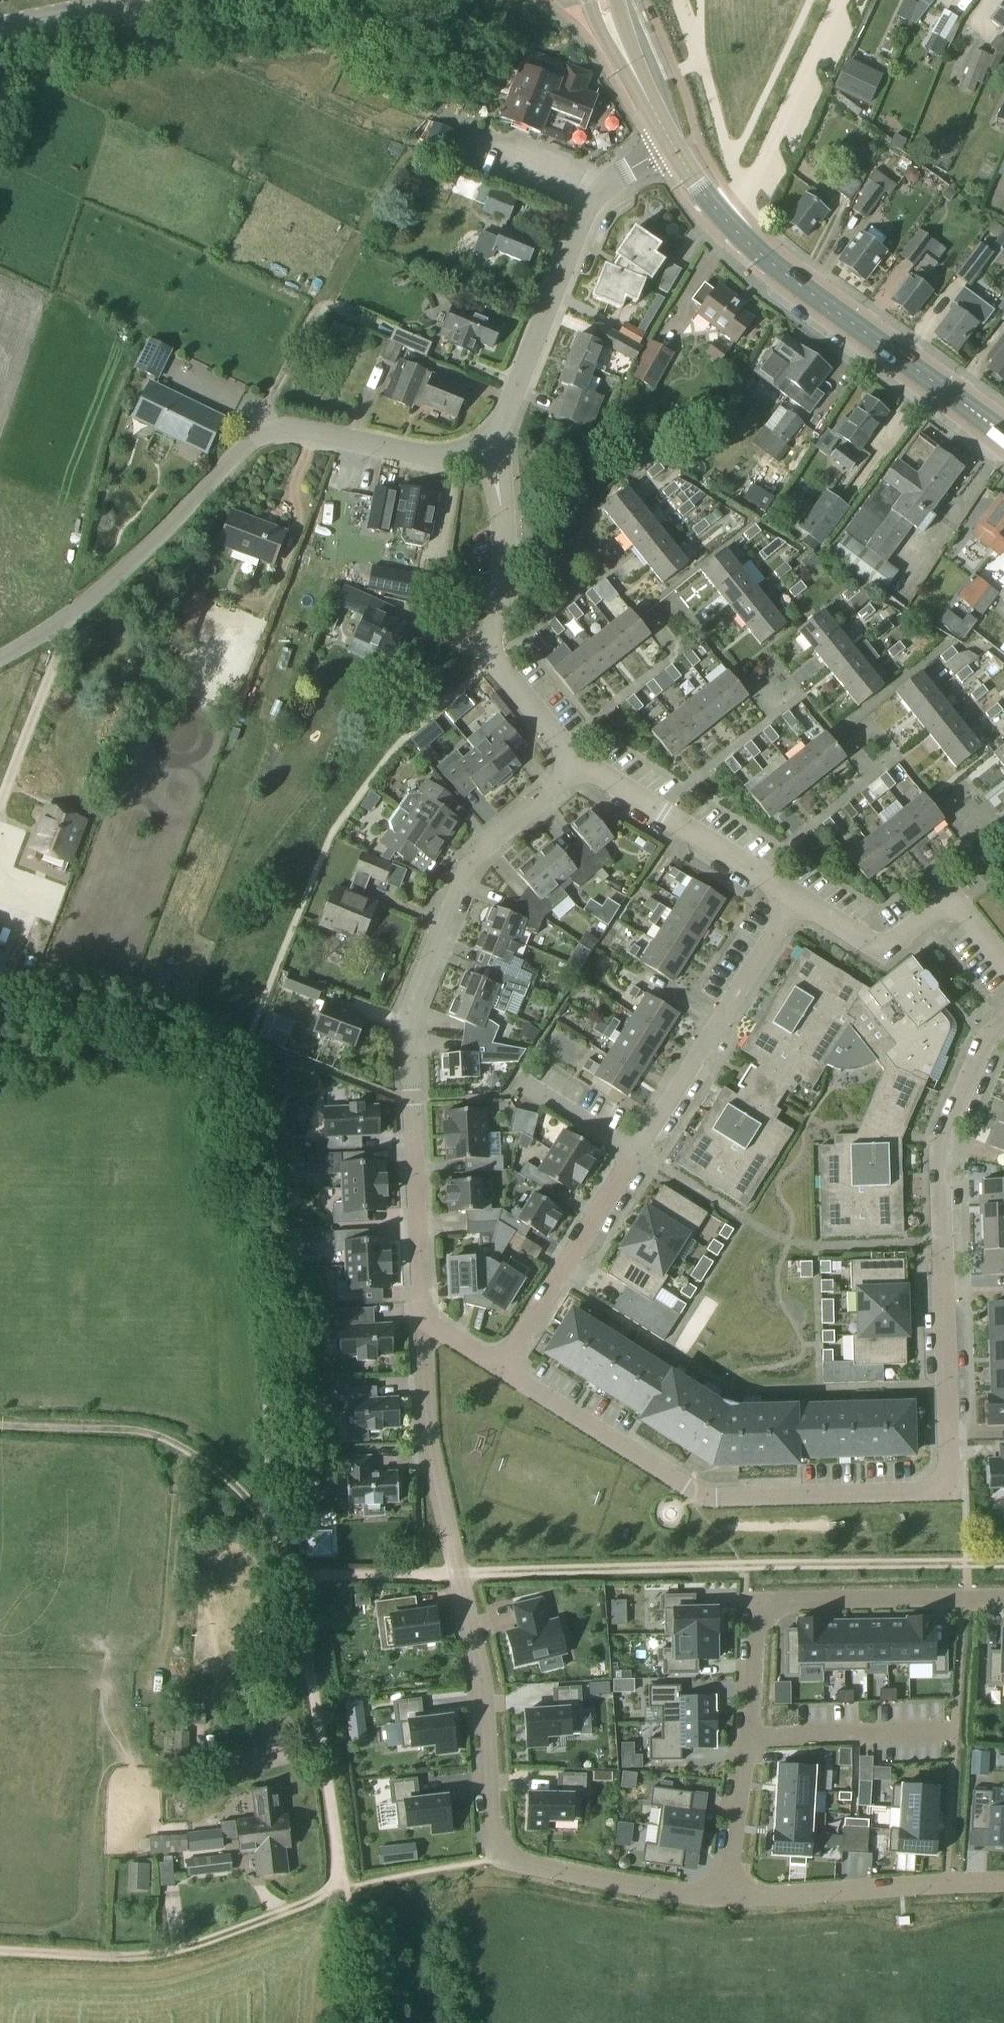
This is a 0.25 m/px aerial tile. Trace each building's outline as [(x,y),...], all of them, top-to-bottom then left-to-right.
[(988,20),(1003,33),(1003,2),(988,20)] [(937,57),(945,42),(958,18),(944,10),(932,34),(924,48),(937,57)] [(989,47),(995,52),(1003,42),(997,37),(989,47)] [(1003,42),(995,52),(1001,57),(1003,53),(1003,42)] [(991,56),(986,55),(974,51),(960,89),(971,93),(976,82),(981,84),(991,56)] [(500,119),(539,134),(562,143),(569,125),(583,131),(588,120),(594,120),(597,110),(593,106),(596,97),(584,92),(590,76),(564,65),(563,67),(527,53),(522,69),(520,68),(517,75),(507,71),(498,93),(509,97),(500,119)] [(847,59),(833,88),(868,105),(882,76),(847,59)] [(416,84),(412,93),(422,97),(426,88),(416,84)] [(995,121),(1003,125),(1003,99),(995,121)] [(606,114),(611,122),(596,131),(602,141),(629,125),(618,107),(606,114)] [(432,124),(422,150),(441,158),(460,165),(470,139),(452,132),(432,124)] [(867,180),(871,183),(851,211),(865,221),(885,193),(889,196),(895,187),(873,171),(867,180)] [(838,193),(848,181),(838,173),(829,186),(838,193)] [(850,177),(848,181),(838,193),(848,200),(860,184),(850,177)] [(482,210),(484,211),(506,220),(516,197),(482,183),(474,201),(484,205),(482,210)] [(805,196),(804,195),(785,221),(787,223),(787,227),(792,231),(796,230),(805,237),(816,222),(819,224),(827,213),(824,211),(829,203),(810,189),(805,196)] [(489,260),(490,258),(493,251),(525,264),(535,241),(503,227),(497,242),(479,235),(473,250),(474,255),(476,258),(484,261),(489,260)] [(859,233),(838,261),(851,271),(849,274),(859,280),(860,278),(864,280),(884,252),(878,247),(884,239),(870,228),(864,236),(859,233)] [(611,263),(644,281),(645,279),(649,282),(662,264),(652,257),(659,248),(633,229),(622,246),(626,249),(620,257),(616,254),(614,257),(615,258),(611,263)] [(918,230),(899,257),(913,267),(933,242),(918,230)] [(996,240),(994,243),(1003,251),(1003,230),(996,240)] [(978,244),(955,276),(967,287),(993,254),(978,244)] [(928,253),(923,260),(933,268),(939,260),(928,253)] [(644,281),(611,263),(608,269),(603,267),(602,270),(607,272),(603,282),(598,280),(591,299),(620,310),(624,300),(635,304),(643,283),(644,281)] [(914,280),(910,277),(891,301),(911,317),(930,292),(928,290),(934,282),(920,271),(914,280)] [(666,295),(670,288),(661,283),(657,290),(666,295)] [(690,301),(701,309),(697,314),(734,343),(752,320),(739,310),(742,305),(718,286),(714,291),(703,283),(690,301)] [(953,304),(956,307),(955,309),(954,308),(934,335),(956,351),(975,325),(964,316),(966,314),(982,326),(992,312),(963,290),(953,304)] [(635,330),(643,335),(663,300),(655,295),(635,330)] [(478,343),(483,345),(491,348),(501,324),(452,304),(442,328),(453,333),(449,345),(474,355),(478,343)] [(617,335),(618,336),(637,347),(644,335),(643,335),(635,330),(624,324),(617,335)] [(400,332),(395,344),(414,352),(425,356),(428,347),(418,342),(419,339),(400,332)] [(567,360),(593,370),(602,346),(576,336),(567,360)] [(637,347),(618,336),(611,349),(633,362),(640,348),(637,347)] [(785,337),(774,352),(770,349),(753,372),(809,414),(820,399),(813,393),(830,370),(785,337)] [(1003,383),(1003,341),(1001,339),(1000,340),(1001,340),(991,355),(990,354),(987,358),(993,362),(987,370),(991,373),(989,376),(998,383),(1000,380),(1003,383)] [(150,341),(136,369),(156,379),(170,351),(150,341)] [(653,390),(673,354),(650,341),(630,377),(653,390)] [(719,363),(727,353),(713,342),(705,353),(712,357),(709,361),(716,365),(718,362),(719,363)] [(601,398),(584,392),(593,370),(567,360),(558,383),(568,387),(557,417),(589,429),(601,398)] [(405,365),(390,402),(411,410),(414,403),(455,419),(467,390),(405,365)] [(215,425),(186,411),(189,404),(153,386),(140,412),(159,421),(156,429),(202,451),(215,425)] [(830,433),(835,437),(856,453),(886,414),(865,398),(847,421),(841,417),(830,433)] [(786,444),(802,424),(788,413),(772,434),(786,444)] [(845,535),(828,557),(834,561),(847,570),(882,594),(896,575),(880,563),(881,562),(884,564),(911,527),(920,535),(933,518),(928,515),(962,470),(916,436),(883,481),(844,534),(845,535)] [(834,445),(827,455),(847,470),(854,460),(834,445)] [(658,463),(646,473),(651,479),(663,470),(658,463)] [(673,483),(661,492),(667,499),(678,489),(673,483)] [(752,485),(743,499),(765,513),(774,499),(752,485)] [(399,494),(375,489),(366,529),(386,533),(387,528),(401,530),(400,538),(404,545),(420,548),(427,544),(428,536),(429,536),(437,496),(400,488),(399,494)] [(601,509),(616,528),(641,508),(626,489),(601,509)] [(796,529),(819,546),(847,509),(823,492),(796,529)] [(999,498),(978,526),(977,525),(970,535),(999,557),(999,556),(998,555),(1003,547),(1003,502),(999,498)] [(676,511),(681,518),(693,509),(687,502),(676,511)] [(641,508),(616,528),(631,547),(657,527),(641,508)] [(220,545),(273,565),(285,534),(232,514),(220,545)] [(939,528),(947,537),(962,522),(954,514),(939,528)] [(691,530),(697,537),(708,528),(703,520),(691,530)] [(748,543),(759,533),(754,526),(742,536),(748,543)] [(631,547),(647,566),(672,546),(657,527),(631,547)] [(304,549),(314,553),(320,537),(310,533),(304,549)] [(763,562),(775,552),(769,545),(758,555),(763,562)] [(672,546),(647,566),(662,585),(687,565),(672,546)] [(985,565),(993,553),(980,546),(973,559),(985,565)] [(698,571),(714,590),(739,569),(724,550),(698,571)] [(773,574),(778,580),(790,571),(784,564),(773,574)] [(373,567),(368,591),(411,600),(416,576),(373,567)] [(754,588),(739,569),(714,590),(729,609),(754,588)] [(958,596),(957,597),(972,609),(989,588),(973,576),(972,577),(973,578),(959,596),(958,596)] [(860,580),(853,586),(841,596),(846,603),(848,601),(855,610),(869,599),(862,590),(866,587),(860,580)] [(794,599),(805,590),(799,583),(788,592),(794,599)] [(390,656),(404,627),(368,611),(373,600),(343,587),(336,604),(364,617),(354,639),(390,656)] [(770,607),(754,588),(729,609),(744,628),(770,607)] [(601,602),(591,589),(584,595),(594,607),(601,602)] [(573,604),(568,608),(565,610),(575,622),(583,617),(573,604)] [(862,622),(874,612),(868,606),(856,615),(862,622)] [(785,626),(770,607),(744,628),(759,647),(785,626)] [(610,626),(630,651),(649,636),(629,611),(610,626)] [(796,632),(812,651),(837,630),(822,611),(796,632)] [(554,620),(547,625),(557,637),(564,632),(554,620)] [(889,631),(883,625),(872,634),(877,641),(889,631)] [(591,641),(611,666),(630,651),(610,626),(591,641)] [(852,649),(837,630),(812,651),(827,670),(852,649)] [(534,635),(528,641),(537,653),(544,647),(534,635)] [(572,656),(592,682),(611,666),(591,641),(572,656)] [(892,659),(904,650),(898,643),(887,652),(892,659)] [(945,664),(956,655),(951,648),(939,658),(945,664)] [(867,668),(852,649),(827,670),(842,689),(867,668)] [(699,663),(689,651),(682,657),(692,669),(699,663)] [(553,672),(573,697),(592,682),(572,656),(553,672)] [(680,678),(670,667),(663,672),(673,684),(680,678)] [(966,667),(955,677),(954,677),(960,683),(971,674),(966,667)] [(883,688),(867,668),(842,689),(858,708),(883,688)] [(728,713),(747,697),(727,672),(707,687),(728,713)] [(895,693),(910,712),(935,692),(919,673),(895,693)] [(661,693),(651,682),(645,687),(654,699),(661,693)] [(975,702),(986,693),(981,686),(969,696),(975,702)] [(688,703),(709,728),(728,713),(707,687),(688,703)] [(910,712),(925,731),(950,711),(935,692),(910,712)] [(632,697),(626,702),(635,714),(641,709),(632,697)] [(487,721),(502,708),(496,701),(481,713),(487,721)] [(688,703),(669,718),(690,743),(709,728),(688,703)] [(990,721),(1001,712),(996,705),(984,714),(990,721)] [(950,711),(925,731),(940,750),(965,730),(950,711)] [(797,724),(787,712),(780,718),(790,730),(797,724)] [(474,751),(502,784),(510,778),(511,775),(510,774),(519,766),(501,745),(513,735),(497,716),(478,733),(485,741),(474,751)] [(669,718),(650,733),(671,758),(690,743),(669,718)] [(778,739),(768,727),(761,733),(771,745),(778,739)] [(965,730),(940,750),(955,769),(980,750),(965,730)] [(418,753),(427,746),(430,744),(421,732),(409,742),(418,753)] [(825,774),(844,759),(824,734),(805,749),(825,774)] [(759,754),(750,743),(743,748),(752,760),(759,754)] [(992,755),(1003,769),(1003,745),(992,755)] [(786,764),(806,789),(825,774),(805,749),(786,764)] [(495,791),(502,784),(474,751),(463,760),(455,752),(436,768),(452,787),(464,776),(482,797),(491,790),(492,791),(495,791)] [(724,763),(733,775),(740,770),(730,758),(724,763)] [(786,764),(767,779),(787,804),(806,789),(786,764)] [(895,786),(885,774),(878,780),(888,792),(895,786)] [(787,804),(767,779),(748,794),(768,819),(787,804)] [(399,810),(445,842),(459,822),(444,812),(452,800),(426,782),(417,794),(418,795),(409,797),(399,810)] [(398,801),(375,784),(363,801),(375,809),(377,807),(388,815),(398,801)] [(876,801),(866,789),(859,794),(869,807),(876,801)] [(903,810),(923,835),(942,820),(922,795),(903,810)] [(857,816),(847,804),(841,809),(850,822),(857,816)] [(77,839),(84,822),(46,808),(40,824),(40,825),(27,859),(37,862),(41,852),(67,863),(77,839)] [(390,824),(393,833),(389,831),(380,843),(404,860),(412,848),(432,862),(445,842),(399,810),(390,824)] [(904,851),(923,835),(903,810),(884,825),(904,851)] [(586,846),(577,854),(594,874),(610,861),(606,852),(602,848),(612,839),(602,828),(603,827),(600,820),(593,815),(592,816),(588,812),(570,827),(586,846)] [(821,825),(831,837),(838,832),(828,819),(821,825)] [(885,866),(904,851),(884,825),(865,841),(885,866)] [(866,881),(885,866),(865,841),(846,856),(866,881)] [(577,888),(594,874),(577,854),(568,862),(551,843),(534,858),(562,892),(572,884),(577,888)] [(356,875),(348,894),(335,888),(320,924),(361,941),(375,905),(360,899),(369,878),(384,884),(391,865),(362,853),(354,872),(357,873),(356,875)] [(567,897),(562,892),(534,858),(516,874),(532,893),(520,903),(541,918),(567,897)] [(678,872),(673,881),(679,886),(685,877),(678,872)] [(679,901),(710,921),(723,900),(691,880),(679,901)] [(601,907),(594,918),(606,925),(618,906),(606,899),(601,907)] [(666,921),(697,941),(710,921),(679,901),(666,921)] [(483,929),(516,942),(521,929),(527,931),(536,932),(541,918),(520,903),(515,917),(492,907),(483,929)] [(653,914),(660,918),(665,909),(658,905),(653,914)] [(660,918),(653,914),(647,922),(654,926),(660,918)] [(653,942),(685,962),(697,941),(666,921),(653,942)] [(493,971),(516,981),(527,985),(532,973),(527,970),(522,967),(525,960),(517,955),(512,952),(516,942),(483,929),(474,951),(497,960),(493,971)] [(685,962),(653,942),(640,963),(672,983),(685,962)] [(639,949),(633,945),(627,954),(634,958),(639,949)] [(840,1042),(849,1028),(853,1023),(842,1017),(861,987),(848,979),(848,978),(837,971),(836,971),(803,950),(795,962),(779,989),(779,988),(764,1011),(765,1011),(748,1038),(740,1050),(758,1061),(753,1069),(750,1066),(737,1087),(741,1089),(736,1097),(723,1089),(715,1101),(716,1101),(708,1114),(708,1113),(700,1125),(700,1126),(684,1152),(683,1152),(676,1164),(745,1207),(752,1195),(768,1168),(769,1169),(776,1157),(776,1156),(784,1144),(792,1132),(774,1121),(779,1112),(774,1109),(785,1090),(791,1094),(796,1085),(809,1093),(816,1081),(833,1054),(840,1042)] [(861,987),(842,1017),(853,1023),(881,1058),(883,1056),(893,1069),(909,1075),(907,1080),(923,1087),(927,1078),(937,1082),(946,1060),(943,1058),(953,1034),(954,1031),(954,1027),(953,1023),(952,1020),(943,1009),(946,1006),(934,990),(936,989),(923,973),(921,975),(909,959),(868,992),(861,987)] [(465,973),(456,995),(489,1008),(504,1014),(512,994),(522,998),(527,985),(516,981),(493,971),(488,983),(465,973)] [(289,974),(284,988),(316,1001),(322,987),(289,974)] [(639,991),(633,987),(627,996),(634,1000),(639,991)] [(489,1008),(456,995),(447,1017),(470,1026),(465,1040),(491,1043),(498,1027),(490,1021),(485,1019),(489,1008)] [(646,995),(633,1015),(665,1035),(678,1015),(646,995)] [(325,1004),(314,1032),(318,1033),(321,1039),(326,1036),(353,1047),(364,1019),(343,1011),(343,1009),(342,1008),(342,1010),(325,1004)] [(264,1013),(256,1038),(278,1047),(287,1021),(264,1013)] [(620,1036),(652,1056),(665,1035),(633,1015),(620,1036)] [(612,1019),(607,1028),(614,1032),(619,1023),(612,1019)] [(820,1221),(821,1236),(902,1233),(902,1219),(901,1219),(900,1188),(901,1188),(900,1174),(900,1159),(899,1141),(905,1128),(917,1099),(917,1100),(923,1087),(907,1080),(909,1075),(893,1069),(883,1056),(881,1058),(853,1023),(849,1028),(883,1071),(855,1136),(833,1136),(833,1147),(818,1147),(819,1161),(820,1176),(819,1176),(820,1192),(821,1221),(820,1221)] [(608,1041),(614,1032),(607,1028),(602,1036),(608,1041)] [(620,1036),(607,1056),(639,1076),(652,1056),(620,1036)] [(491,1043),(465,1040),(465,1055),(440,1056),(442,1080),(478,1078),(477,1065),(483,1064),(492,1061),(491,1043)] [(639,1076),(607,1056),(594,1077),(626,1097),(639,1076)] [(587,1060),(581,1069),(588,1073),(594,1064),(587,1060)] [(349,1107),(323,1108),(325,1138),(326,1138),(326,1150),(356,1149),(355,1137),(378,1136),(376,1106),(362,1107),(362,1105),(349,1106),(349,1107)] [(443,1124),(443,1137),(486,1134),(485,1111),(444,1113),(444,1124),(443,1124)] [(514,1111),(508,1134),(520,1133),(526,1114),(514,1111)] [(537,1117),(526,1114),(520,1133),(531,1140),(537,1117)] [(998,1123),(988,1146),(1003,1153),(1003,1126),(998,1123)] [(562,1131),(550,1151),(586,1174),(593,1163),(592,1162),(598,1153),(562,1131)] [(487,1157),(486,1134),(443,1137),(444,1150),(446,1150),(446,1161),(471,1160),(472,1172),(503,1171),(502,1157),(487,1157)] [(288,1137),(272,1137),(273,1152),(288,1151),(288,1137)] [(586,1174),(550,1151),(538,1170),(526,1163),(518,1175),(544,1191),(551,1180),(572,1193),(578,1184),(579,1185),(586,1174)] [(340,1174),(341,1189),(385,1187),(385,1176),(383,1176),(383,1163),(358,1164),(357,1153),(329,1154),(306,1155),(307,1176),(330,1175),(340,1174)] [(498,1222),(501,1210),(490,1210),(490,1200),(481,1201),(480,1181),(447,1183),(447,1188),(446,1188),(447,1203),(448,1203),(449,1213),(470,1211),(471,1223),(498,1222)] [(1003,1206),(1003,1181),(981,1181),(982,1207),(1003,1206)] [(645,1211),(685,1236),(691,1240),(707,1214),(662,1186),(647,1211),(646,1210),(645,1211)] [(386,1197),(385,1187),(341,1189),(342,1203),(332,1204),(333,1224),(361,1223),(360,1212),(385,1211),(385,1198),(386,1197)] [(497,1222),(514,1233),(524,1239),(530,1228),(545,1238),(550,1229),(551,1230),(559,1218),(558,1217),(561,1212),(533,1195),(522,1211),(515,1207),(509,1215),(501,1210),(498,1222),(497,1222)] [(1003,1228),(1003,1206),(982,1207),(982,1229),(1003,1228)] [(633,1230),(673,1255),(685,1236),(645,1211),(633,1230)] [(497,1222),(498,1222),(471,1223),(466,1223),(467,1236),(494,1234),(497,1222)] [(487,1262),(475,1308),(485,1310),(490,1301),(504,1310),(522,1281),(503,1269),(504,1267),(496,1262),(514,1233),(497,1222),(494,1234),(487,1262)] [(724,1225),(718,1235),(726,1241),(733,1230),(724,1225)] [(982,1229),(983,1249),(1003,1249),(1003,1228),(982,1229)] [(305,1243),(304,1230),(289,1231),(290,1244),(305,1243)] [(622,1248),(661,1273),(673,1255),(633,1230),(622,1248)] [(344,1252),(345,1267),(389,1264),(389,1254),(387,1254),(387,1241),(362,1242),(361,1231),(333,1232),(334,1253),(344,1252)] [(712,1240),(706,1250),(716,1257),(723,1247),(712,1240)] [(667,1277),(661,1273),(622,1248),(621,1250),(622,1250),(606,1275),(631,1291),(651,1303),(653,1300),(667,1277)] [(983,1249),(984,1276),(1003,1275),(1003,1249),(983,1249)] [(696,1267),(706,1273),(712,1263),(702,1256),(696,1267)] [(475,1308),(487,1262),(472,1263),(472,1260),(448,1261),(449,1296),(465,1295),(466,1305),(475,1308)] [(851,1292),(858,1292),(904,1291),(904,1289),(903,1260),(850,1261),(851,1292)] [(811,1262),(799,1263),(799,1279),(812,1278),(811,1262)] [(829,1262),(819,1262),(819,1274),(830,1274),(829,1262)] [(390,1275),(389,1264),(345,1267),(345,1281),(336,1282),(337,1302),(364,1301),(364,1290),(389,1288),(388,1275),(390,1275)] [(706,1273),(696,1267),(689,1277),(699,1283),(706,1273)] [(832,1281),(820,1281),(820,1293),(832,1293),(832,1281)] [(685,1283),(679,1293),(689,1300),(696,1289),(685,1283)] [(621,1295),(612,1309),(612,1310),(613,1311),(613,1310),(663,1341),(679,1316),(653,1300),(651,1303),(631,1291),(626,1299),(621,1295)] [(905,1312),(904,1291),(858,1292),(858,1314),(905,1312)] [(670,1310),(679,1316),(685,1306),(677,1300),(670,1310)] [(821,1313),(833,1312),(832,1300),(820,1301),(821,1313)] [(990,1338),(1003,1338),(1003,1305),(989,1305),(990,1338)] [(337,1311),(338,1328),(339,1327),(341,1357),(357,1357),(358,1361),(375,1361),(374,1356),(391,1355),(390,1349),(393,1349),(393,1331),(389,1331),(389,1325),(363,1327),(363,1309),(337,1311)] [(573,1312),(559,1333),(584,1348),(597,1328),(573,1312)] [(833,1324),(833,1312),(821,1313),(821,1325),(833,1324)] [(905,1312),(858,1314),(859,1335),(905,1334),(905,1312)] [(597,1328),(584,1348),(571,1369),(608,1393),(634,1351),(597,1328)] [(833,1331),(821,1332),(821,1344),(834,1344),(833,1331)] [(571,1369),(584,1348),(559,1333),(546,1353),(571,1369)] [(906,1336),(905,1334),(859,1335),(852,1336),(853,1362),(853,1366),(876,1366),(906,1365),(905,1336),(906,1336)] [(990,1338),(991,1368),(1003,1368),(1003,1338),(990,1338)] [(634,1351),(608,1393),(645,1416),(671,1375),(634,1351)] [(822,1351),(822,1363),(832,1363),(832,1351),(822,1351)] [(853,1362),(832,1363),(822,1363),(822,1384),(881,1382),(881,1383),(883,1383),(883,1382),(882,1375),(876,1375),(876,1366),(853,1366),(853,1362)] [(991,1368),(992,1397),(992,1398),(1003,1397),(1003,1368),(991,1368)] [(795,1457),(793,1408),(737,1410),(737,1408),(737,1407),(721,1403),(720,1403),(719,1405),(671,1375),(645,1416),(642,1421),(704,1461),(706,1458),(721,1462),(721,1465),(795,1463),(795,1457)] [(370,1388),(342,1389),(343,1412),(355,1411),(356,1430),(368,1430),(368,1431),(380,1430),(380,1429),(397,1428),(396,1398),(370,1400),(370,1388)] [(987,1397),(988,1425),(1003,1425),(1003,1397),(992,1398),(992,1397),(987,1397)] [(882,1406),(882,1430),(911,1429),(910,1405),(882,1406)] [(883,1455),(882,1430),(882,1406),(837,1407),(839,1456),(883,1455)] [(793,1408),(795,1457),(839,1456),(837,1407),(793,1408)] [(911,1429),(882,1430),(883,1455),(912,1454),(911,1429)] [(986,1468),(986,1485),(990,1484),(990,1488),(1003,1488),(1003,1446),(999,1446),(1000,1461),(989,1461),(989,1468),(986,1468)] [(346,1475),(347,1505),(363,1504),(363,1506),(364,1513),(383,1512),(382,1505),(383,1505),(383,1503),(398,1502),(398,1496),(401,1496),(400,1479),(397,1479),(396,1473),(370,1474),(369,1457),(344,1458),(345,1475),(346,1475)] [(307,1558),(331,1557),(330,1533),(306,1534),(306,1537),(299,1537),(300,1554),(307,1554),(307,1558)] [(662,1597),(660,1597),(660,1610),(663,1610),(664,1635),(716,1634),(716,1609),(695,1609),(687,1610),(686,1596),(662,1597)] [(507,1634),(515,1666),(564,1653),(556,1621),(546,1624),(540,1600),(514,1607),(517,1623),(521,1622),(523,1630),(507,1634)] [(376,1605),(377,1618),(385,1617),(389,1649),(437,1644),(437,1638),(440,1637),(439,1624),(435,1625),(433,1612),(408,1615),(406,1602),(376,1605)] [(907,1623),(886,1623),(887,1666),(909,1666),(908,1619),(907,1619),(907,1623)] [(932,1619),(908,1619),(909,1666),(932,1665),(932,1675),(945,1675),(945,1649),(932,1649),(932,1619)] [(798,1651),(785,1651),(785,1677),(799,1677),(799,1667),(821,1667),(821,1672),(822,1672),(821,1620),(798,1621),(798,1630),(798,1651)] [(822,1620),(821,1620),(822,1672),(844,1672),(843,1624),(822,1624),(822,1620)] [(865,1623),(843,1624),(844,1672),(865,1671),(865,1623)] [(886,1623),(865,1623),(865,1671),(866,1671),(866,1662),(886,1661),(886,1666),(887,1666),(886,1623)] [(987,1686),(1000,1686),(1000,1683),(1003,1683),(1003,1631),(1002,1631),(1001,1652),(1001,1660),(988,1659),(987,1686)] [(670,1651),(658,1651),(658,1661),(663,1661),(663,1674),(689,1674),(689,1661),(697,1660),(715,1660),(715,1656),(719,1656),(719,1639),(715,1639),(715,1635),(716,1635),(716,1634),(664,1635),(664,1636),(666,1636),(670,1636),(670,1651)] [(633,1680),(612,1680),(612,1693),(633,1693),(633,1680)] [(608,1682),(598,1682),(598,1695),(608,1694),(608,1682)] [(773,1684),(773,1692),(773,1705),(788,1705),(788,1684),(773,1684)] [(661,1724),(715,1723),(715,1714),(714,1714),(714,1698),(680,1698),(680,1686),(648,1687),(648,1708),(661,1708),(661,1724)] [(579,1688),(553,1690),(554,1710),(525,1712),(527,1746),(546,1745),(545,1737),(579,1735),(578,1709),(580,1709),(579,1688)] [(887,1690),(879,1690),(880,1702),(888,1702),(887,1690)] [(895,1690),(887,1690),(888,1702),(896,1702),(895,1690)] [(844,1691),(836,1692),(837,1704),(845,1704),(844,1691)] [(852,1691),(844,1691),(845,1704),(853,1703),(852,1691)] [(455,1751),(454,1740),(457,1740),(455,1720),(451,1720),(451,1717),(422,1720),(419,1700),(393,1703),(396,1724),(398,1724),(402,1749),(435,1745),(436,1753),(455,1751)] [(344,1705),(347,1730),(364,1728),(361,1703),(344,1705)] [(202,1709),(177,1709),(178,1727),(202,1726),(202,1709)] [(715,1732),(715,1723),(661,1724),(661,1739),(649,1739),(649,1761),(681,1761),(681,1749),(715,1748),(715,1732)] [(188,1758),(188,1733),(173,1732),(173,1758),(188,1758)] [(987,1775),(988,1752),(970,1751),(969,1775),(987,1775)] [(640,1755),(633,1755),(621,1756),(621,1768),(641,1767),(640,1755)] [(776,1789),(823,1792),(825,1757),(799,1756),(799,1768),(777,1766),(776,1789)] [(529,1794),(528,1829),(546,1829),(546,1821),(580,1822),(581,1796),(584,1796),(584,1776),(558,1775),(558,1795),(529,1794)] [(431,1825),(432,1833),(451,1831),(447,1797),(417,1800),(415,1780),(389,1783),(392,1804),(394,1803),(398,1829),(431,1825)] [(858,1781),(857,1806),(869,1807),(871,1782),(858,1781)] [(891,1785),(890,1809),(936,1811),(937,1788),(891,1785)] [(238,1838),(288,1833),(286,1817),(278,1817),(275,1787),(251,1790),(254,1820),(222,1824),(224,1840),(238,1838)] [(651,1788),(649,1807),(659,1809),(657,1827),(700,1833),(702,1816),(703,1813),(688,1811),(691,1793),(651,1788)] [(823,1792),(776,1789),(775,1811),(812,1813),(813,1792),(823,1793),(823,1792)] [(969,1832),(987,1833),(986,1848),(1003,1849),(1003,1804),(990,1803),(991,1792),(972,1791),(969,1832)] [(850,1794),(838,1793),(838,1801),(850,1802),(850,1794)] [(935,1833),(936,1811),(890,1809),(890,1810),(900,1810),(898,1830),(889,1829),(889,1831),(935,1833)] [(812,1813),(775,1811),(773,1833),(820,1835),(811,1834),(812,1813)] [(843,1828),(855,1828),(856,1820),(844,1819),(843,1828)] [(855,1828),(867,1829),(868,1821),(856,1820),(855,1828)] [(632,1825),(618,1823),(615,1844),(629,1846),(632,1825)] [(644,1844),(641,1863),(680,1869),(683,1851),(697,1853),(698,1850),(700,1833),(657,1827),(654,1846),(644,1844)] [(843,1828),(841,1853),(854,1854),(855,1828),(843,1828)] [(855,1828),(854,1854),(866,1854),(868,1829),(867,1829),(855,1828)] [(935,1833),(889,1831),(887,1853),(934,1856),(935,1833)] [(240,1855),(254,1853),(257,1877),(287,1874),(284,1850),(290,1849),(288,1833),(238,1838),(240,1855)] [(819,1849),(820,1835),(773,1833),(772,1856),(790,1857),(789,1864),(804,1865),(805,1858),(819,1859),(819,1849)] [(414,1843),(394,1847),(397,1862),(416,1859),(414,1843)] [(147,1879),(150,1857),(140,1856),(137,1878),(147,1879)] [(192,1860),(193,1875),(227,1872),(225,1857),(192,1860)]
